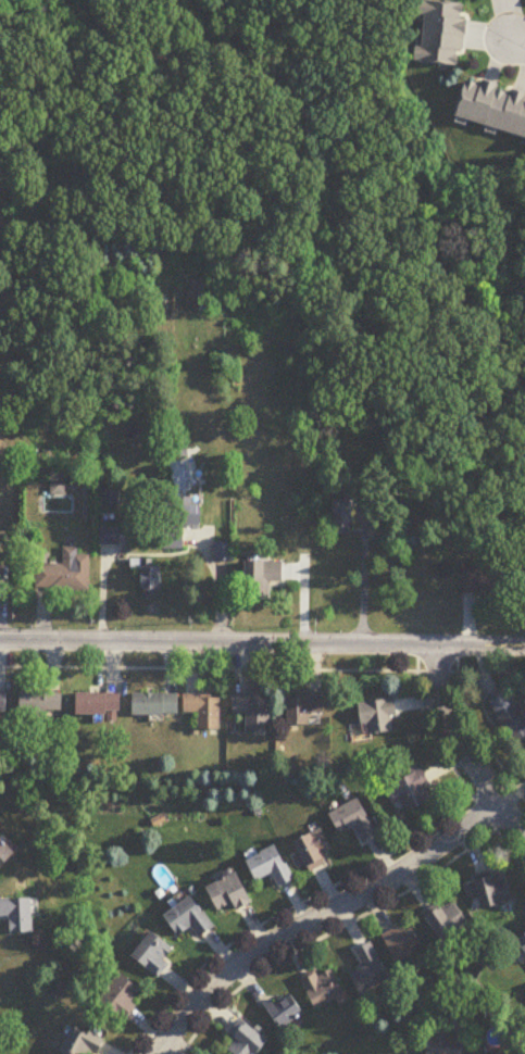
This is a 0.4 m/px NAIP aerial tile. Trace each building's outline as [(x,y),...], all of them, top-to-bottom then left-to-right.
[(423,65),(465,67),(469,5),(426,2),(423,65)] [(471,80),(461,121),(524,136),(524,93),(471,80)] [(52,496),(67,496),(67,472),(52,472),(52,496)] [(202,504),(165,505),(168,548),(181,548),(180,527),(203,525),(202,504)] [(330,511),(330,532),(345,532),(344,511),(330,511)] [(37,590),(90,590),(90,556),(78,556),(78,548),(64,547),(64,563),(37,563),(37,590)] [(270,599),(270,582),(284,582),(284,561),(245,561),(245,599),(270,599)] [(454,564),(453,593),(497,593),(497,565),(454,564)] [(164,567),(134,567),(134,599),(164,599),(164,567)] [(499,690),(482,702),(512,745),(524,735),(524,727),(499,690)] [(0,691),(0,712),(8,712),(8,691),(0,691)] [(64,692),(21,692),(21,714),(64,714),(64,692)] [(133,714),(180,714),(180,693),(133,693),(133,714)] [(77,714),(122,714),(122,694),(77,694),(77,714)] [(186,712),(201,712),(201,729),(222,729),(222,695),(186,695),(186,712)] [(272,730),(272,695),(235,695),(235,713),(248,713),(248,730),(272,730)] [(289,724),(312,724),(312,713),(327,713),(327,695),(289,695),(289,724)] [(387,699),(353,703),(356,735),(390,731),(387,699)] [(394,813),(428,801),(416,767),(382,779),(394,813)] [(349,828),(355,841),(370,835),(355,799),(323,812),(332,835),(349,828)] [(316,855),(326,851),(316,828),(287,841),(301,873),(321,864),(316,855)] [(18,855),(0,837),(0,873),(18,855)] [(272,887),(288,881),(273,846),(239,859),(248,881),(266,874),(272,887)] [(461,885),(465,900),(471,898),(475,910),(507,901),(499,874),(461,885)] [(207,887),(219,914),(244,903),(232,876),(207,887)] [(216,929),(194,897),(164,917),(179,938),(193,928),(200,939),(216,929)] [(463,925),(446,899),(419,918),(437,943),(463,925)] [(0,900),(0,919),(11,919),(11,935),(35,935),(35,900),(0,900)] [(390,965),(417,949),(401,923),(375,939),(390,965)] [(524,962),(524,931),(511,940),(524,962)] [(166,960),(175,951),(157,933),(134,955),(158,979),(172,966),(166,960)] [(354,995),(385,979),(365,942),(349,950),(357,967),(343,974),(354,995)] [(338,995),(325,967),(295,981),(308,1009),(338,995)] [(133,1004),(143,990),(121,974),(101,1001),(128,1020),(137,1007),(133,1004)] [(270,1030),(299,1017),(287,991),(259,1003),(270,1030)] [(107,1042),(75,1025),(59,1053),(60,1053),(100,1053),(107,1042)] [(263,1030),(236,1030),(236,1053),(263,1053),(263,1030)] [(455,1037),(421,1034),(420,1053),(454,1053),(455,1037)]
